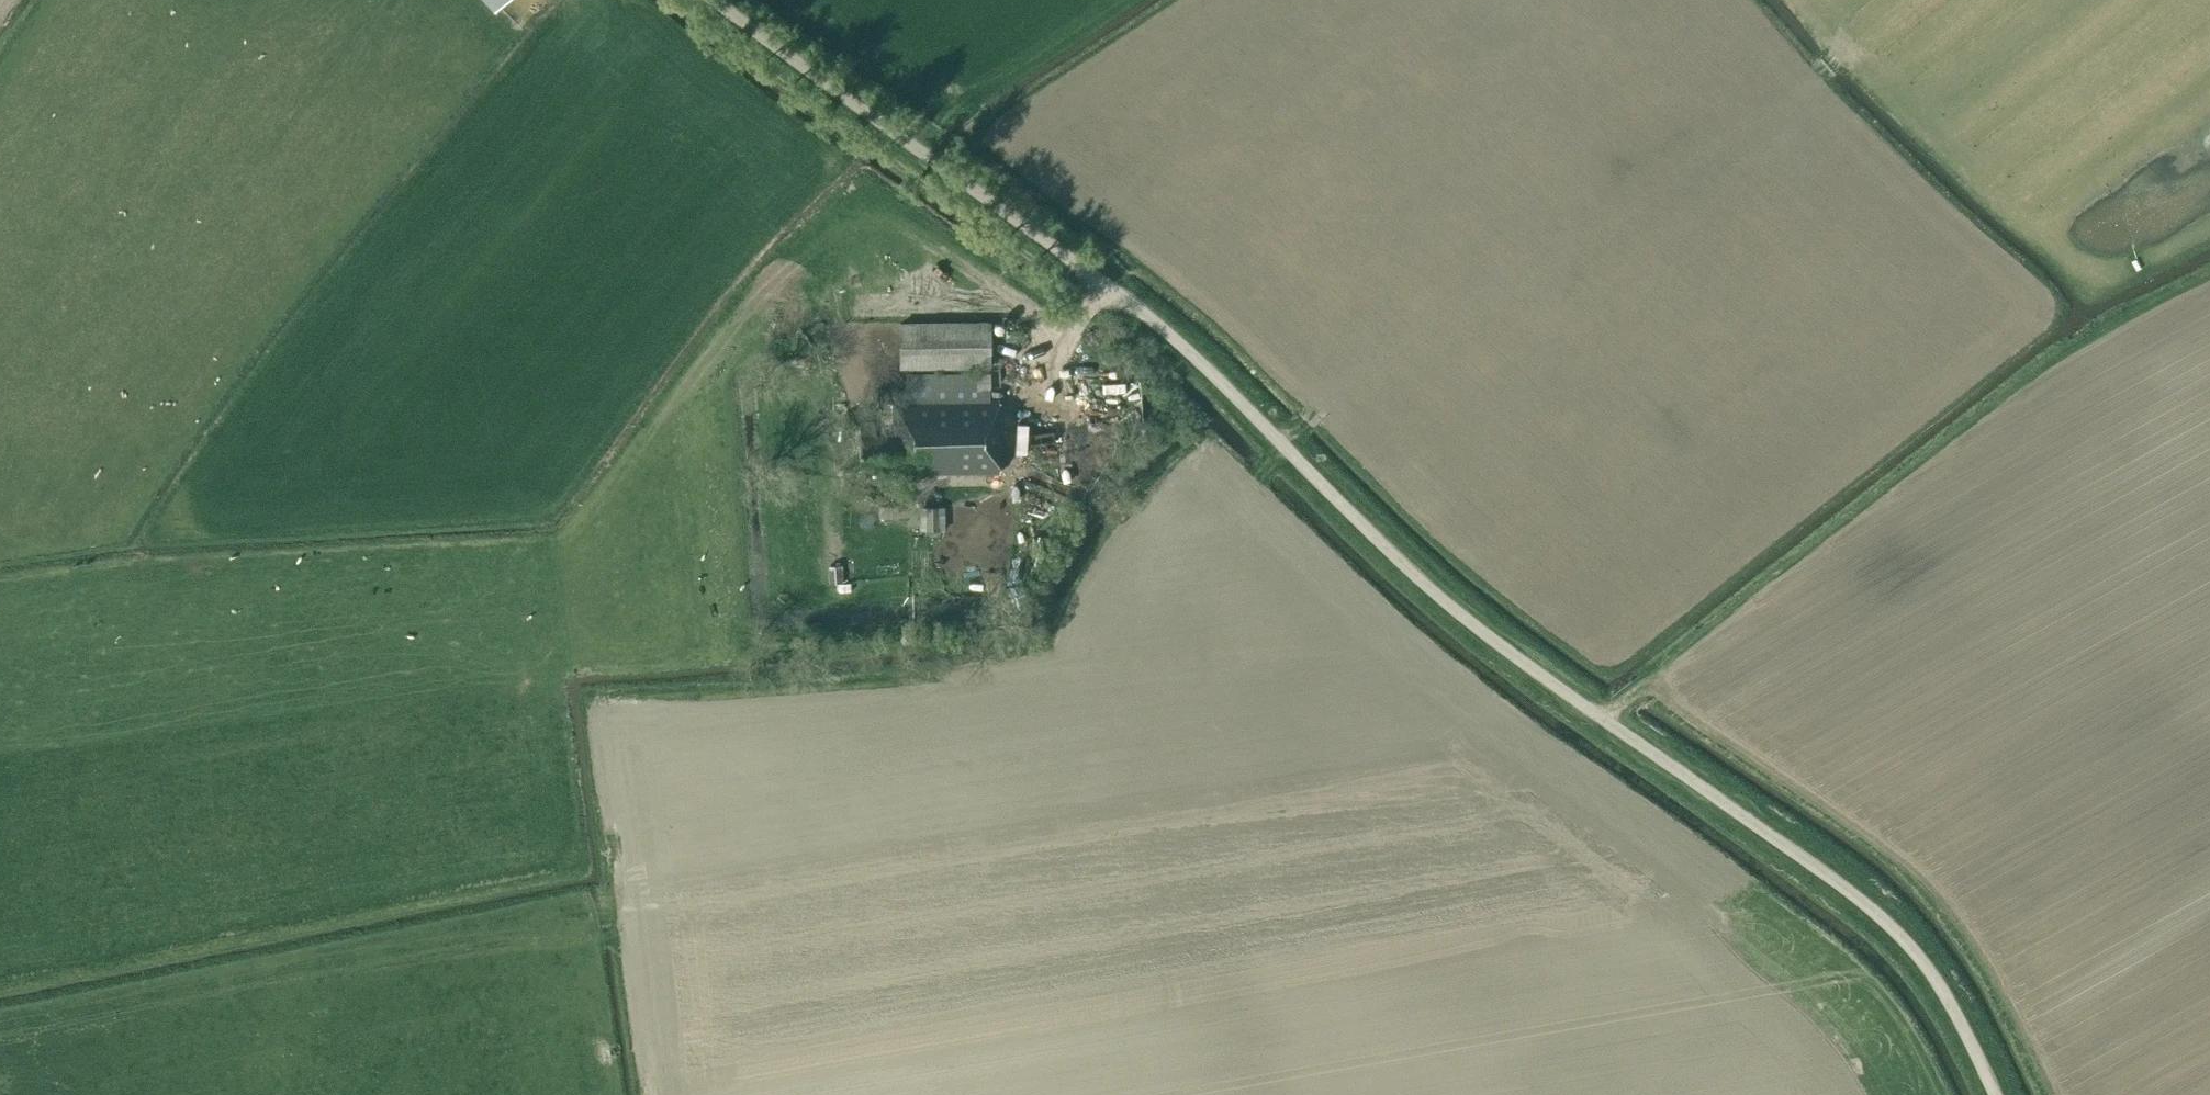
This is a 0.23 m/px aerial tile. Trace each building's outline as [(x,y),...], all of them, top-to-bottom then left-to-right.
[(494,10),(505,0),(485,0),(494,10)] [(900,323),(901,368),(990,367),(989,322),(900,323)] [(893,434),(873,434),(873,421),(858,422),(859,469),(911,468),(911,473),(1001,472),(999,398),(990,399),(989,373),(930,374),(931,399),(892,400),(893,434)] [(1016,497),(1013,525),(1023,526),(1026,498),(1016,497)] [(943,507),(921,508),(921,530),(943,529),(943,507)] [(850,580),(849,562),(833,563),(834,581),(850,580)]
